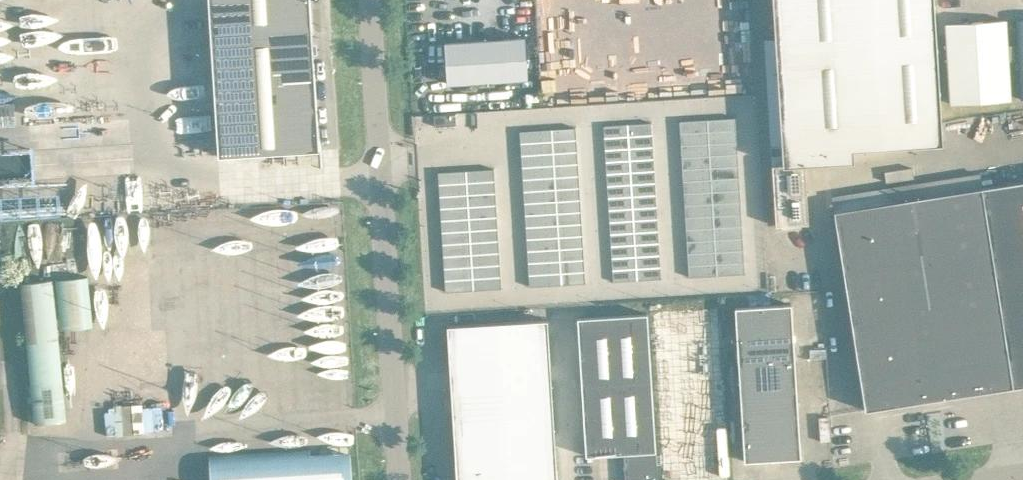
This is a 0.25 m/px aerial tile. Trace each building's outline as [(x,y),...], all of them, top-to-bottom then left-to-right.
[(217,149),(319,143),(310,0),(208,0),(217,149)] [(782,158),(772,159),(775,219),(808,217),(804,157),(853,154),(853,142),(942,137),(933,0),(773,0),(782,158)] [(1010,94),(1005,13),(945,17),(950,97),(1010,94)] [(443,36),(446,76),(525,71),(523,31),(443,36)] [(433,120),(455,118),(455,107),(433,108),(433,120)] [(679,115),(689,270),(745,267),(735,111),(679,115)] [(661,272),(651,116),(604,119),(613,275),(661,272)] [(520,124),(529,280),(585,277),(576,121),(520,124)] [(494,162),(438,165),(445,285),(501,282),(494,162)] [(884,166),(886,176),(913,171),(912,162),(884,166)] [(864,404),(1013,381),(1022,379),(1022,175),(981,181),(979,168),(831,191),(864,404)] [(794,354),(792,326),(790,297),(734,301),(743,455),(800,451),(794,354)] [(584,429),(585,449),(623,447),(625,479),(628,479),(657,478),(646,307),(577,311),(584,429)] [(451,392),(457,479),(557,479),(555,448),(553,415),(547,313),(447,319),(449,360),(451,392)] [(344,447),(309,449),(309,443),(208,450),(210,479),(347,479),(344,447)]
